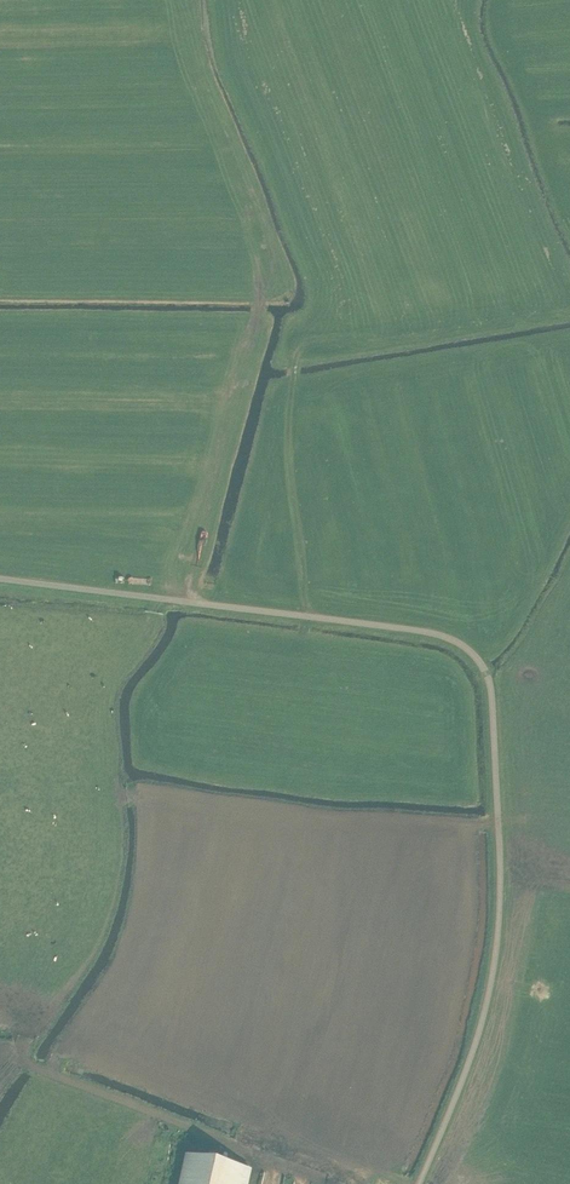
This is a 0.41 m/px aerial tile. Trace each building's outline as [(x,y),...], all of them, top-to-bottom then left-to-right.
[(252,1171),(187,1156),(181,1183),(249,1183),(252,1171)]
